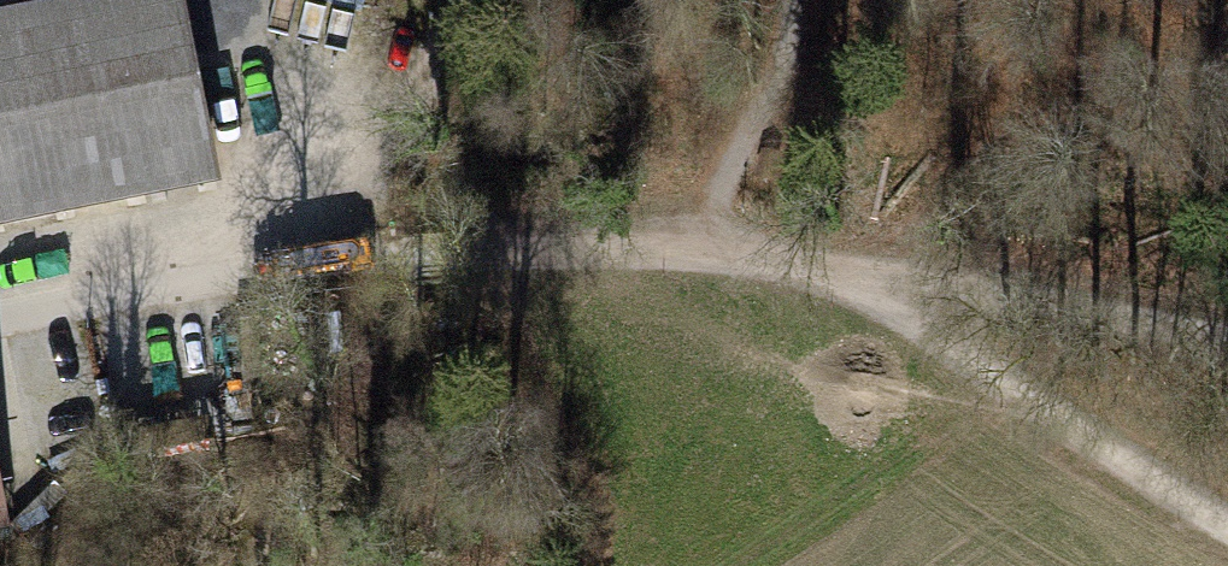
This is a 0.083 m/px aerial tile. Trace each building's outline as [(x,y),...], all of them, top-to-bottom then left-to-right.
[(0,18),(0,230),(222,182),(182,0),(83,0),(0,18)]
